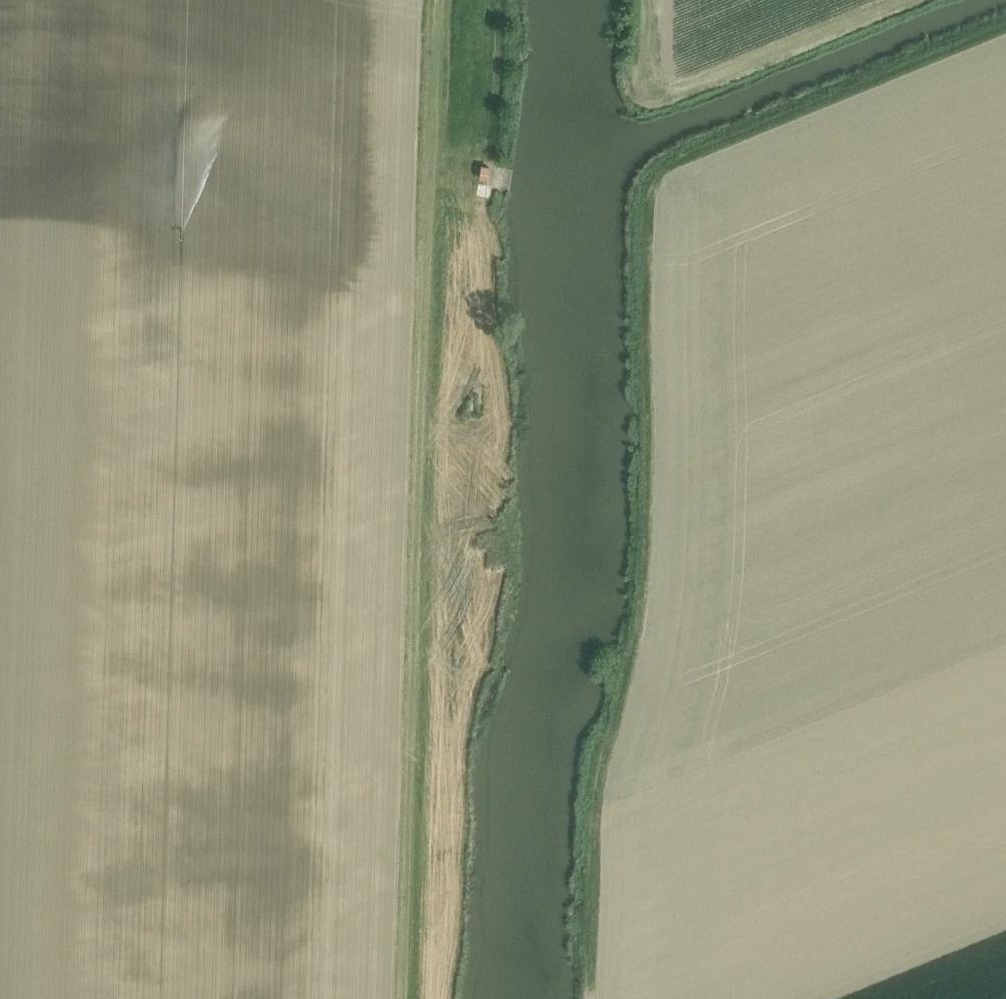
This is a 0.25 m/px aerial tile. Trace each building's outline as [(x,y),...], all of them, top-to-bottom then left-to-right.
[(481,165),(479,177),(488,178),(490,166),(481,165)]
